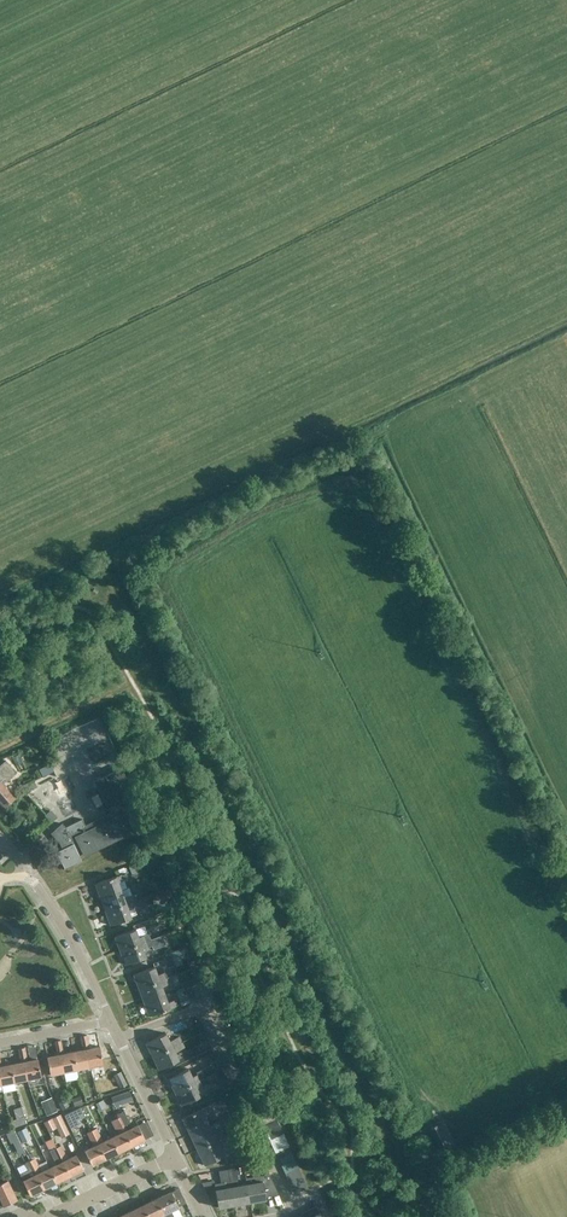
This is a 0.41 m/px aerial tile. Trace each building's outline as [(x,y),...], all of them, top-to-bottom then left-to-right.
[(84,726),(55,740),(63,755),(92,741),(84,726)] [(5,806),(15,797),(3,783),(16,771),(6,759),(0,764),(0,801),(5,806)] [(39,768),(42,775),(53,770),(50,762),(39,768)] [(129,816),(136,812),(128,797),(135,794),(122,767),(95,780),(110,812),(85,824),(82,818),(66,826),(62,822),(51,832),(59,842),(62,848),(56,851),(65,868),(82,860),(79,854),(83,852),(84,853),(135,829),(129,816)] [(33,779),(23,784),(24,787),(32,789),(37,787),(33,779)] [(141,873),(137,863),(128,866),(131,876),(141,873)] [(95,883),(100,896),(121,888),(118,881),(128,877),(126,871),(95,883)] [(100,896),(105,910),(136,898),(134,893),(124,897),(121,888),(100,896)] [(140,913),(131,916),(128,908),(138,905),(136,898),(105,910),(111,924),(131,917),(133,921),(141,917),(140,913)] [(183,926),(186,925),(181,911),(179,906),(179,907),(167,911),(173,929),(183,926)] [(115,936),(120,950),(151,938),(149,932),(139,936),(136,928),(115,936)] [(146,956),(143,948),(152,944),(154,948),(166,943),(163,934),(151,938),(120,950),(125,964),(146,956)] [(134,973),(139,988),(169,976),(178,973),(174,964),(163,968),(164,971),(158,974),(155,966),(134,973)] [(144,1001),(165,993),(162,986),(171,982),(169,976),(139,988),(144,1001)] [(168,1001),(165,993),(144,1001),(149,1015),(180,1003),(178,997),(168,1001)] [(178,996),(181,1005),(189,1002),(186,993),(178,996)] [(146,1042),(152,1055),(182,1041),(179,1035),(170,1040),(166,1032),(146,1042)] [(77,1068),(90,1065),(86,1048),(89,1047),(88,1041),(82,1042),(83,1048),(73,1051),(77,1068)] [(152,1055),(159,1069),(179,1059),(175,1051),(185,1046),(182,1041),(152,1055)] [(100,1045),(89,1047),(86,1048),(90,1065),(103,1063),(100,1045)] [(50,1073),(63,1071),(60,1053),(63,1053),(62,1046),(56,1047),(58,1054),(47,1056),(50,1073)] [(63,1071),(64,1071),(76,1068),(77,1068),(73,1051),(63,1053),(60,1053),(63,1071)] [(15,1080),(28,1078),(24,1060),(27,1060),(26,1053),(20,1054),(21,1061),(11,1063),(15,1080)] [(38,1058),(27,1060),(24,1060),(28,1078),(41,1075),(38,1058)] [(15,1080),(11,1063),(1,1065),(0,1065),(0,1074),(2,1083),(15,1080)] [(196,1071),(197,1073),(192,1075),(188,1068),(168,1077),(175,1091),(215,1072),(211,1064),(196,1071)] [(222,1068),(215,1072),(175,1091),(180,1102),(181,1104),(201,1095),(198,1087),(207,1082),(216,1078),(220,1087),(229,1083),(222,1068)] [(120,1071),(113,1074),(119,1087),(127,1084),(120,1071)] [(69,1105),(61,1089),(54,1093),(62,1108),(69,1105)] [(129,1090),(111,1097),(114,1106),(132,1099),(129,1090)] [(82,1102),(80,1095),(71,1098),(74,1105),(82,1102)] [(93,1099),(97,1108),(104,1105),(100,1095),(93,1099)] [(258,1111),(270,1106),(267,1099),(255,1105),(258,1111)] [(42,1104),(46,1114),(57,1110),(53,1100),(42,1104)] [(182,1117),(190,1133),(209,1123),(205,1115),(214,1110),(210,1104),(182,1117)] [(261,1118),(273,1112),(270,1105),(270,1106),(258,1111),(261,1118)] [(80,1109),(74,1112),(66,1116),(74,1133),(83,1130),(78,1119),(84,1116),(80,1109)] [(261,1118),(264,1125),(276,1119),(273,1112),(261,1118)] [(43,1121),(48,1131),(56,1127),(61,1136),(69,1133),(60,1113),(43,1121)] [(123,1114),(118,1116),(131,1145),(145,1138),(138,1124),(130,1128),(123,1114)] [(117,1134),(111,1136),(118,1151),(131,1145),(118,1116),(111,1120),(117,1134)] [(267,1131),(279,1126),(276,1119),(264,1125),(267,1131)] [(190,1133),(197,1148),(225,1135),(222,1129),(214,1133),(209,1123),(190,1133)] [(448,1142),(438,1123),(429,1128),(439,1147),(448,1142)] [(16,1131),(22,1141),(30,1137),(25,1126),(16,1131)] [(267,1131),(270,1138),(282,1132),(279,1126),(267,1131)] [(97,1127),(91,1129),(105,1157),(118,1151),(111,1136),(103,1140),(97,1127)] [(92,1164),(105,1157),(91,1129),(86,1132),(93,1145),(85,1149),(92,1164)] [(5,1133),(10,1142),(12,1141),(18,1138),(14,1130),(5,1133)] [(270,1138),(273,1145),(286,1139),(283,1132),(282,1132),(270,1138)] [(229,1141),(225,1135),(197,1148),(205,1164),(224,1155),(220,1146),(229,1141)] [(273,1145),(276,1151),(289,1146),(286,1139),(273,1145)] [(61,1144),(56,1146),(70,1175),(83,1168),(76,1154),(68,1158),(61,1144)] [(58,1163),(50,1167),(57,1181),(70,1175),(56,1146),(51,1149),(58,1163)] [(276,1151),(279,1158),(292,1152),(289,1146),(276,1151)] [(30,1194),(44,1187),(27,1153),(26,1154),(25,1151),(20,1153),(25,1162),(31,1175),(23,1179),(30,1194)] [(35,1157),(34,1157),(31,1151),(27,1153),(44,1187),(57,1181),(50,1167),(42,1170),(35,1157)] [(279,1158),(283,1165),(295,1159),(292,1152),(279,1158)] [(283,1165),(284,1168),(286,1172),(298,1166),(295,1159),(283,1165)] [(286,1172),(289,1178),(302,1172),(298,1166),(286,1172)] [(227,1168),(230,1180),(234,1204),(250,1201),(246,1183),(237,1184),(236,1179),(235,1179),(233,1167),(227,1168)] [(234,1204),(230,1180),(227,1168),(218,1170),(220,1182),(214,1183),(219,1207),(234,1204)] [(289,1178),(292,1185),(305,1179),(302,1172),(289,1178)] [(277,1189),(269,1173),(246,1177),(246,1183),(250,1201),(266,1198),(265,1191),(277,1189)] [(213,1190),(210,1175),(201,1177),(204,1192),(213,1190)] [(17,1197),(8,1178),(0,1182),(0,1206),(17,1197)] [(292,1185),(295,1192),(307,1185),(305,1179),(292,1185)] [(183,1216),(177,1206),(178,1206),(171,1191),(157,1197),(166,1216),(182,1216),(183,1216)] [(157,1197),(144,1204),(150,1216),(155,1216),(164,1212),(166,1216),(157,1197)] [(130,1210),(133,1216),(150,1216),(144,1204),(130,1210)] [(301,1214),(295,1216),(322,1216),(316,1205),(301,1213),(301,1214)]
